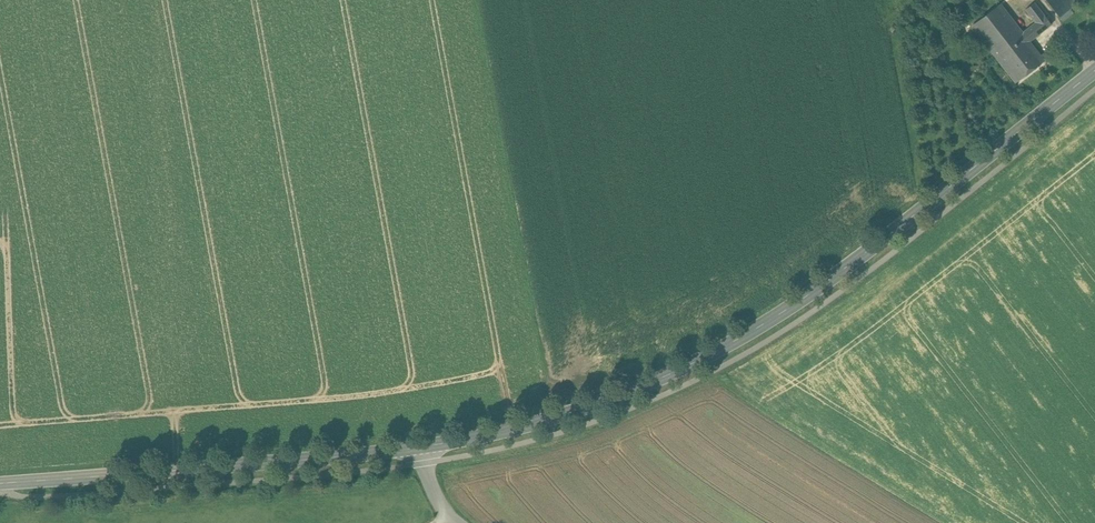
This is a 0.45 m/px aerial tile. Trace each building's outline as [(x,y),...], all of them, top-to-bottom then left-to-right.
[(1073,0),(1046,0),(1062,21),(1069,15),(1067,12),(1076,4),(1073,0)] [(1051,24),(1034,3),(1026,10),(1036,22),(1021,34),(1023,37),(1028,43),(1051,24)] [(1021,34),(999,5),(973,25),(998,56),(1023,37),(1021,34)] [(1028,43),(1023,37),(998,56),(1017,81),(1043,62),(1028,43)] [(1055,62),(1047,67),(1052,73),(1059,67),(1055,62)]
